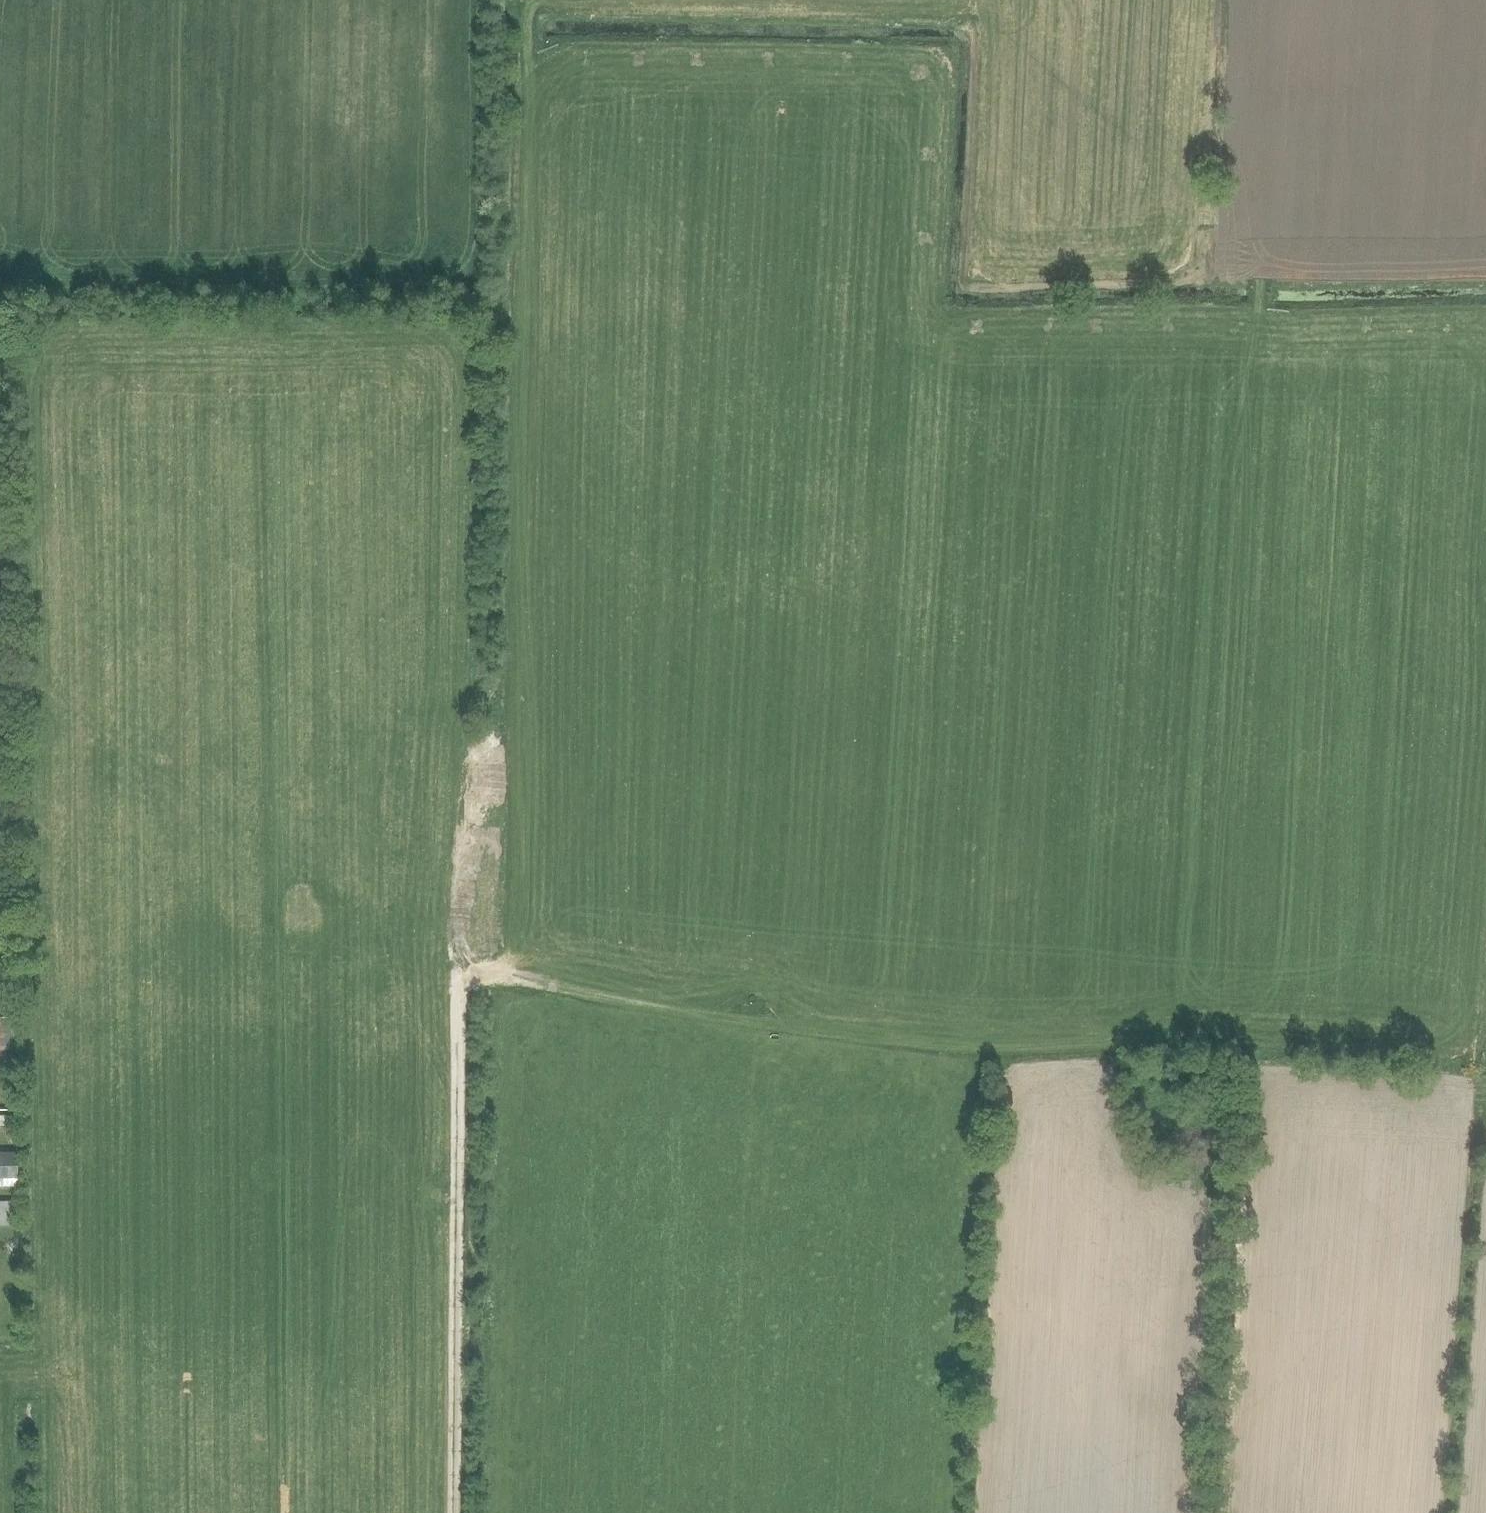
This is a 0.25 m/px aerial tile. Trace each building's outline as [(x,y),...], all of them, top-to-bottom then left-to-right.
[(12,994),(4,994),(4,1015),(0,1015),(0,1063),(15,1063),(15,1015),(12,1015),(12,994)] [(18,1177),(18,1153),(0,1153),(0,1177),(18,1177)] [(0,1201),(0,1226),(18,1226),(17,1200),(0,1201)]
